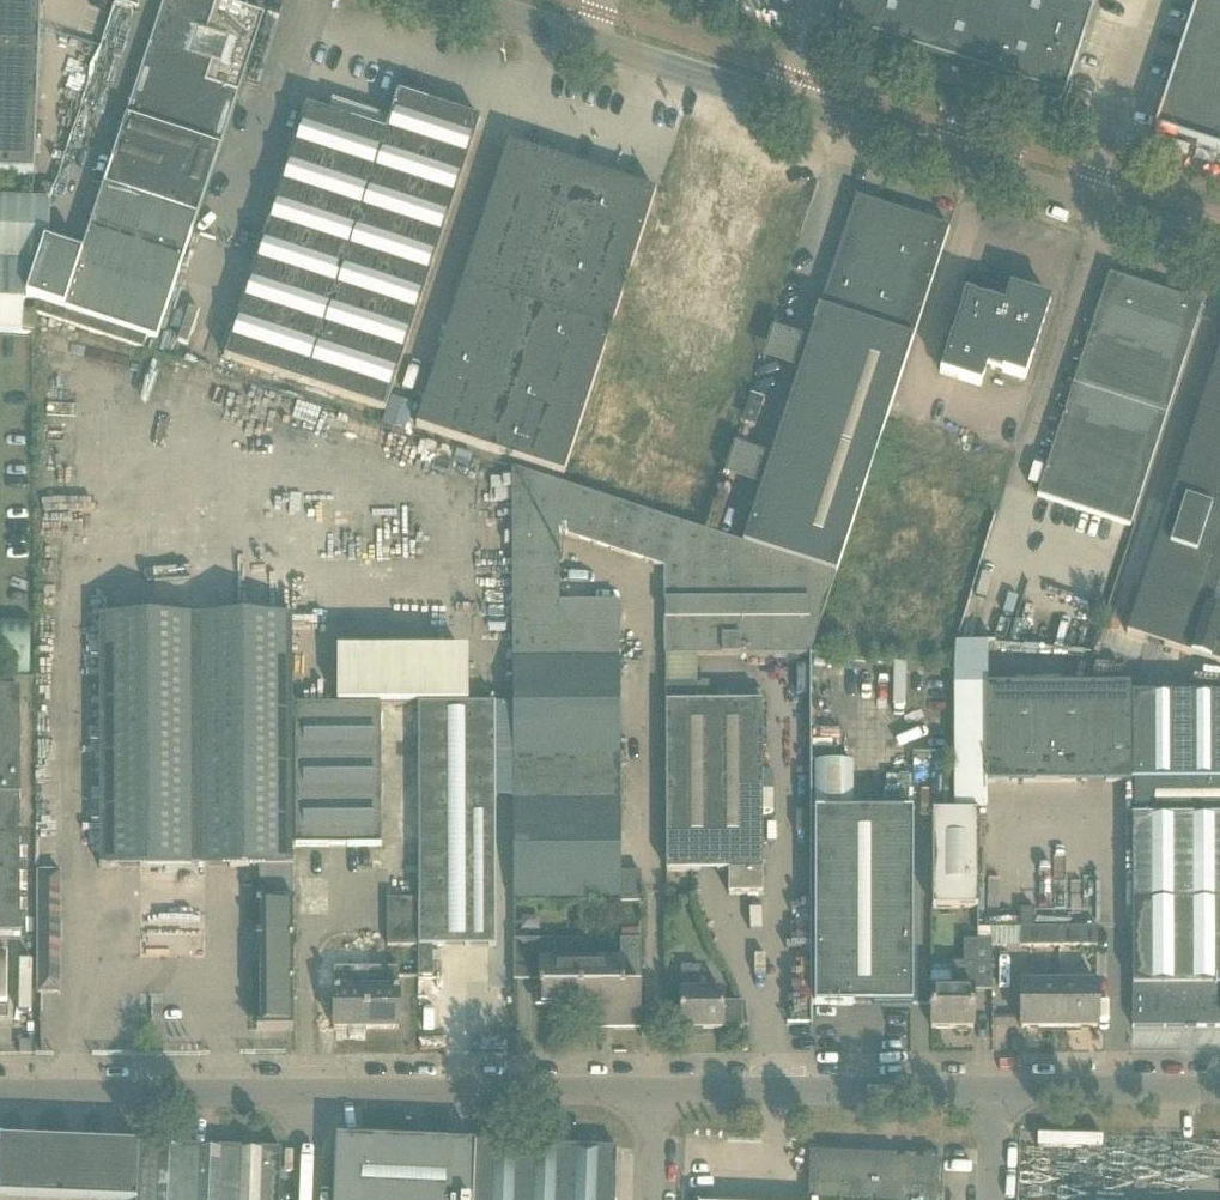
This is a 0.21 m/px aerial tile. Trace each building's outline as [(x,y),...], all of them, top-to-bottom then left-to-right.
[(35,178),(41,0),(0,0),(0,176),(35,178)] [(162,8),(82,256),(46,245),(45,244),(26,300),(156,342),(263,16),(229,5),(227,0),(216,0),(216,1),(214,0),(165,0),(162,8)] [(1096,0),(845,0),(836,28),(977,74),(1063,102),(1096,0)] [(1154,131),(1219,153),(1219,0),(1196,0),(1154,131)] [(306,108),(224,360),(385,413),(480,122),(398,95),(385,134),(306,108)] [(508,146),(500,168),(412,427),(561,477),(648,217),(656,194),(508,146)] [(836,575),(942,252),(949,229),(856,199),(745,545),(836,575)] [(22,335),(23,314),(26,314),(26,300),(45,244),(46,245),(49,204),(0,202),(0,334),(22,335)] [(1202,307),(1109,276),(1097,314),(1038,497),(1129,527),(1202,307)] [(987,368),(1025,381),(1050,302),(1010,289),(1004,308),(965,296),(941,374),(981,387),(987,368)] [(1127,636),(1219,666),(1219,348),(1127,636)] [(618,875),(619,605),(558,605),(559,535),(665,569),(664,657),(808,657),(836,575),(745,545),(511,469),(511,481),(512,904),(638,904),(638,875),(618,875)] [(256,1031),(293,1031),(291,619),(100,619),(99,845),(99,869),(266,869),(266,902),(256,902),(256,941),(261,941),(261,998),(253,998),(253,1017),(261,1017),(261,1027),(256,1027),(256,1031)] [(0,627),(0,670),(28,670),(29,628),(0,627)] [(1130,783),(1130,687),(987,687),(986,782),(1130,783)] [(20,936),(20,912),(20,797),(20,693),(0,693),(0,936),(20,936)] [(1132,1029),(1175,1029),(1217,1029),(1219,1029),(1219,696),(1132,697),(1132,782),(1134,782),(1134,816),(1134,818),(1132,818),(1132,1005),(1132,1007),(1132,1029)] [(760,705),(665,705),(665,873),(689,873),(728,873),(728,897),(762,896),(760,705)] [(380,847),(380,706),(294,706),(295,847),(380,847)] [(494,707),(416,707),(417,902),(418,948),(432,948),(494,948),(494,707)] [(815,812),(852,812),(852,764),(815,764),(815,812)] [(815,1006),(911,1006),(912,1005),(912,812),(810,812),(811,1029),(812,1029),(812,1005),(815,1005),(815,1006)] [(977,814),(932,814),(932,909),(977,909),(977,814)] [(36,994),(61,994),(62,871),(38,870),(36,994)] [(689,894),(689,873),(665,873),(666,895),(689,894)] [(418,948),(417,902),(387,902),(387,948),(418,948)] [(1032,928),(1032,911),(1020,911),(1020,928),(1032,928)] [(1020,928),(1020,932),(1020,948),(1057,948),(1057,928),(1032,928),(1020,928)] [(1096,928),(1057,928),(1057,948),(1096,948),(1096,928)] [(580,1008),(580,984),(578,984),(578,963),(579,963),(579,944),(560,944),(561,942),(513,942),(513,983),(539,982),(539,992),(541,992),(541,1008),(580,1008)] [(638,958),(638,942),(619,942),(620,963),(579,963),(578,963),(578,984),(580,984),(580,1008),(598,1008),(598,1031),(640,1030),(640,989),(635,989),(635,958),(638,958)] [(992,992),(992,944),(965,943),(964,966),(952,966),(952,974),(932,974),(932,1006),(931,1006),(931,1030),(973,1030),(973,993),(992,992)] [(432,977),(432,948),(418,948),(418,977),(432,977)] [(366,1031),(366,991),(350,991),(350,969),(334,969),(334,1031),(366,1031)] [(366,1031),(399,1031),(399,969),(382,969),(382,991),(366,991),(366,1031)] [(722,1005),(721,994),(700,994),(700,969),(680,969),(681,1030),(722,1030),(722,1028),(741,1028),(740,1005),(722,1005)] [(1057,1029),(1057,986),(1021,986),(1021,1005),(1021,1029),(1057,1029)] [(1097,1029),(1097,1005),(1097,986),(1057,986),(1057,1029),(1097,1029)] [(19,1043),(19,1054),(19,1055),(31,1055),(32,1043),(19,1043)] [(588,1146),(588,1137),(576,1136),(576,1145),(588,1146)] [(475,1144),(335,1138),(333,1199),(473,1199),(475,1144)] [(39,1199),(43,1199),(46,1141),(45,1141),(45,1142),(2,1140),(2,1139),(0,1139),(0,1198),(39,1199)] [(43,1199),(89,1199),(92,1143),(91,1143),(91,1144),(47,1142),(47,1141),(46,1141),(43,1199)] [(89,1199),(138,1199),(140,1145),(137,1145),(137,1146),(124,1145),(92,1144),(92,1143),(89,1199)] [(617,1150),(475,1144),(473,1199),(615,1199),(617,1150)] [(281,1151),(140,1145),(138,1199),(279,1199),(281,1151)] [(813,1157),(812,1199),(941,1199),(942,1163),(813,1157)]
